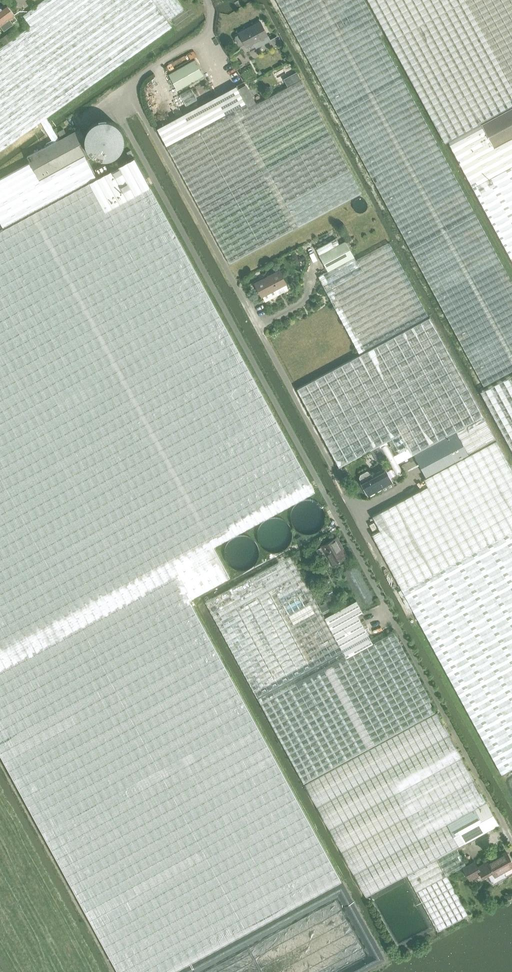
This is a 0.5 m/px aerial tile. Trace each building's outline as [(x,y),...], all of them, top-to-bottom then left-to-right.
[(40,121),(46,131),(52,126),(46,117),(172,26),(168,21),(154,0),(44,0),(23,15),(31,26),(13,38),(7,42),(0,47),(0,150),(40,121)] [(168,21),(184,10),(177,0),(154,0),(168,21)] [(464,350),(483,386),(511,371),(511,283),(379,35),(382,33),(364,0),(276,0),(464,350)] [(448,141),(460,165),(511,260),(511,0),(367,0),(445,143),(448,141)] [(0,6),(0,24),(4,29),(12,22),(16,19),(13,15),(14,14),(6,2),(0,6)] [(236,36),(235,38),(238,44),(242,45),(245,44),(246,47),(253,43),(256,48),(271,40),(260,21),(239,33),(240,34),(236,36)] [(9,32),(3,37),(7,42),(13,38),(9,32)] [(178,90),(203,76),(194,59),(168,74),(178,90)] [(297,72),(284,79),(288,87),(301,80),(297,72)] [(362,193),(301,80),(288,87),(255,104),(245,86),(239,90),(237,86),(157,128),(230,264),(362,193)] [(197,99),(191,88),(180,94),(187,105),(197,99)] [(85,134),(85,137),(85,140),(85,142),(86,145),(87,147),(88,149),(89,151),(91,153),(92,154),(93,155),(95,156),(98,158),(101,158),(104,159),(108,158),(111,158),(114,156),(117,154),(119,152),(121,150),(123,147),(124,143),(124,140),(124,137),(123,134),(122,130),(122,129),(120,127),(117,124),(115,122),(112,121),(109,120),(105,119),(102,119),(99,120),(96,121),(93,123),(90,125),(88,128),(87,131),(85,134)] [(119,971),(170,971),(341,879),(189,598),(230,576),(212,542),(312,488),(134,157),(97,177),(84,154),(87,153),(79,138),(84,136),(80,128),(60,138),(52,126),(46,131),(52,140),(46,142),(47,145),(27,156),(30,162),(0,179),(0,220),(4,228),(0,230),(0,754),(119,971)] [(105,164),(96,169),(99,174),(107,169),(105,164)] [(367,203),(367,202),(366,201),(365,200),(364,199),(363,199),(362,198),(361,198),(359,198),(358,198),(357,199),(356,199),(355,200),(354,201),(354,202),(353,204),(353,205),(353,206),(353,207),(354,208),(354,209),(355,210),(356,211),(357,212),(358,212),(360,212),(361,212),(362,212),(363,212),(364,211),(365,210),(366,209),(367,208),(367,207),(367,206),(367,205),(367,203)] [(316,250),(328,271),(318,276),(359,353),(429,317),(389,243),(357,261),(346,241),(339,245),(336,239),(316,250)] [(261,296),(262,296),(265,301),(278,294),(275,289),(286,284),(279,270),(255,282),(261,296)] [(296,390),(338,468),(341,466),(373,449),(388,441),(395,455),(408,448),(411,455),(413,454),(418,464),(426,478),(424,479),(427,486),(372,516),(380,530),(372,535),(501,775),(511,769),(511,471),(496,441),(446,349),(429,318),(371,349),(296,390)] [(480,392),(511,451),(511,375),(480,392)] [(341,466),(338,468),(346,482),(352,478),(346,467),(343,469),(341,466)] [(385,469),(373,476),(370,471),(367,471),(360,474),(359,478),(362,482),(360,483),(368,496),(380,489),(383,493),(389,490),(386,486),(392,483),(385,469)] [(318,551),(321,556),(327,567),(330,565),(331,566),(346,558),(335,539),(321,547),(322,549),(318,551)] [(291,556),(206,602),(303,782),(432,712),(426,702),(429,701),(392,633),(384,637),(382,632),(370,639),(368,636),(372,634),(364,619),(360,621),(357,615),(362,611),(356,600),(324,617),(310,590),(306,583),(291,556)] [(362,608),(376,600),(357,566),(343,574),(362,608)] [(314,579),(306,583),(310,590),(318,586),(314,579)] [(331,604),(321,608),(325,616),(334,611),(331,604)] [(432,712),(303,782),(303,783),(304,785),(365,897),(406,875),(437,932),(467,915),(446,876),(464,865),(462,860),(455,848),(498,825),(437,713),(433,715),(432,712)] [(462,867),(469,881),(481,875),(482,878),(488,875),(493,884),(507,876),(505,872),(511,868),(511,860),(506,850),(478,866),(475,860),(462,867)] [(18,936),(16,930),(10,932),(13,938),(18,936)]
